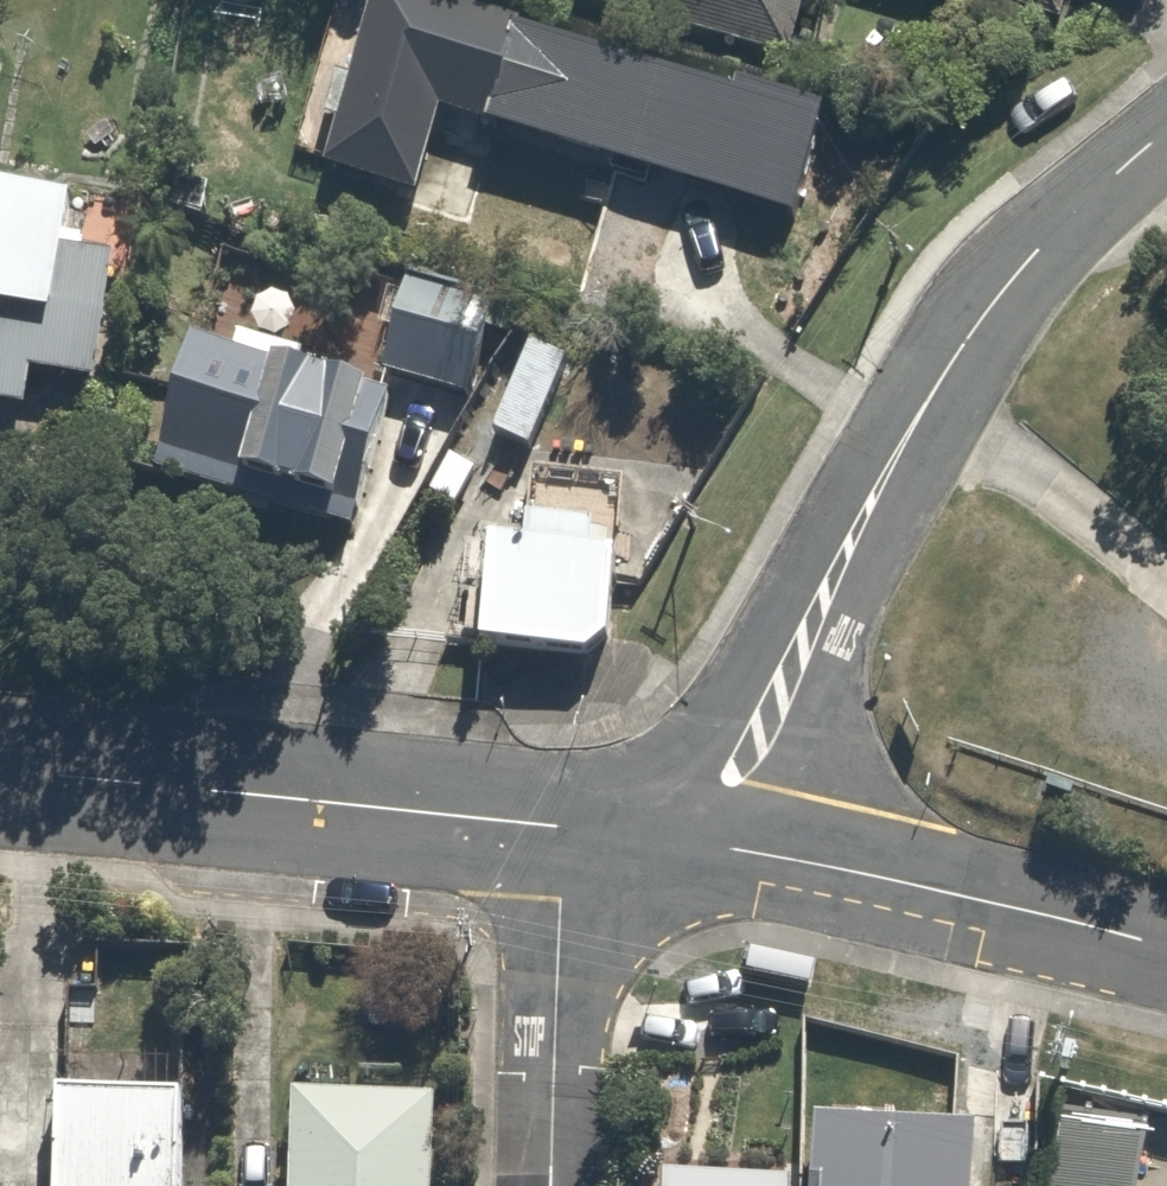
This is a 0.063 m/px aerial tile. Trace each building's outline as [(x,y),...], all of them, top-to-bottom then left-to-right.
[(619,171),(651,73),(424,0),(389,0),(332,177),(423,207),(445,142),(485,155),(493,130),(619,171)] [(581,5),(802,69),(822,0),(583,0),(581,5)] [(1069,23),(1076,0),(990,0),(1069,23)] [(787,213),(814,106),(692,76),(666,184),(787,213)] [(84,382),(103,255),(60,248),(68,196),(0,186),(0,421),(16,423),(23,373),(84,382)] [(509,331),(415,297),(386,376),(481,410),(509,331)] [(393,396),(203,341),(161,485),(351,541),(393,396)] [(595,660),(609,495),(494,486),(481,650),(595,660)] [(1155,1121),(1075,1095),(1045,1185),(1134,1185),(1155,1121)] [(206,1104),(77,1096),(71,1185),(201,1185),(206,1104)] [(953,1157),(956,1106),(791,1097),(786,1185),(952,1185),(953,1157)] [(451,1116),(305,1108),(300,1185),(447,1185),(451,1116)]
